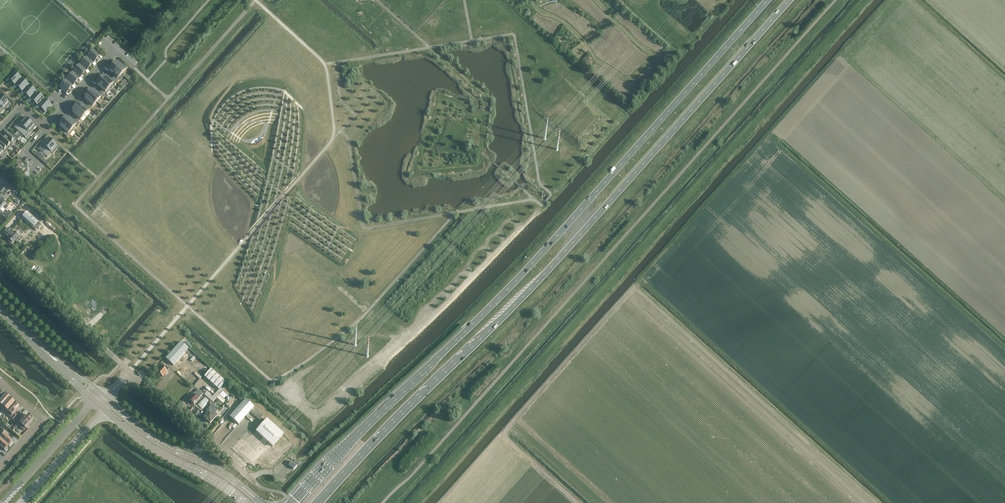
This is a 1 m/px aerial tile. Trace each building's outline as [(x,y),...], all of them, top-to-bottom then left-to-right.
[(90,53),(96,58),(99,56),(100,57),(101,55),(93,49),(90,53)] [(90,53),(87,57),(94,63),(95,62),(94,61),(96,58),(90,53)] [(87,57),(83,60),(89,66),(92,63),(93,64),(94,63),(87,57)] [(80,64),(87,71),(88,70),(87,69),(89,66),(83,60),(80,64)] [(113,66),(122,75),(128,68),(126,66),(124,68),(118,63),(117,65),(116,63),(113,66)] [(80,64),(76,68),(82,74),(85,71),(86,72),(87,71),(80,64)] [(110,72),(114,76),(112,78),(117,83),(119,80),(118,79),(122,75),(113,66),(110,70),(111,71),(110,72)] [(76,68),(73,72),(80,78),(81,77),(80,76),(82,74),(76,68)] [(14,72),(8,79),(9,80),(10,79),(13,81),(18,75),(14,72)] [(73,72),(69,76),(76,81),(78,79),(79,79),(80,78),(73,72)] [(18,75),(13,81),(15,84),(14,85),(15,86),(22,78),(18,75)] [(69,76),(66,79),(73,86),(74,85),(73,84),(76,81),(69,76)] [(100,80),(109,88),(110,88),(113,84),(115,85),(117,83),(112,78),(110,80),(106,77),(105,78),(103,77),(100,80)] [(22,78),(15,86),(16,87),(17,86),(20,88),(26,82),(22,78)] [(66,79),(63,83),(69,89),(71,86),(72,87),(73,86),(66,79)] [(101,93),(103,95),(105,93),(107,94),(111,89),(110,88),(109,88),(100,80),(97,83),(99,85),(98,86),(103,91),(101,93)] [(26,82),(20,88),(23,91),(22,92),(23,93),(29,85),(26,82)] [(63,83),(59,87),(66,94),(67,92),(66,91),(69,89),(63,83)] [(29,85),(23,93),(24,93),(25,92),(28,95),(33,89),(29,85)] [(33,89),(28,95),(30,97),(29,98),(31,99),(37,92),(33,89)] [(88,93),(88,94),(97,102),(101,98),(103,99),(105,96),(103,95),(100,92),(97,94),(94,91),(92,92),(91,90),(90,91),(89,90),(87,92),(88,93)] [(37,92),(31,99),(32,100),(33,99),(35,102),(41,96),(37,92)] [(89,107),(91,109),(97,102),(88,94),(85,97),(87,99),(85,100),(91,105),(89,107)] [(37,105),(38,106),(45,99),(41,96),(35,102),(38,104),(37,105)] [(10,104),(5,99),(0,104),(0,115),(10,104)] [(45,99),(38,106),(39,107),(40,106),(43,109),(48,102),(45,99)] [(48,102),(43,109),(46,111),(45,112),(46,113),(52,106),(48,102)] [(75,107),(85,116),(91,109),(89,107),(87,105),(85,108),(81,104),(80,106),(78,104),(75,107)] [(74,112),(73,114),(79,118),(77,121),(79,123),(85,116),(75,107),(73,111),(74,112)] [(30,122),(25,117),(15,128),(20,133),(30,122)] [(64,121),(63,121),(72,130),(72,129),(76,125),(78,126),(80,124),(75,119),(73,122),(69,118),(68,120),(66,118),(65,117),(62,120),(64,121)] [(62,133),(68,138),(74,131),(72,129),(72,130),(63,121),(63,122),(61,121),(59,123),(60,124),(62,126),(61,127),(64,131),(62,133)] [(36,127),(30,122),(20,133),(26,138),(36,127)] [(6,132),(2,137),(11,144),(10,144),(12,146),(16,141),(6,132)] [(0,139),(0,142),(7,148),(10,144),(11,144),(2,137),(0,139)] [(53,142),(48,137),(42,144),(43,145),(39,150),(43,154),(53,142)] [(59,147),(53,142),(43,154),(47,157),(52,152),(53,154),(59,147)] [(20,164),(15,169),(20,174),(25,169),(20,164)] [(0,201),(0,211),(3,208),(4,209),(6,211),(8,207),(4,203),(9,197),(6,194),(4,196),(0,201)] [(22,218),(23,218),(33,227),(32,228),(33,228),(38,222),(28,212),(22,218)] [(10,228),(4,234),(9,238),(9,239),(8,241),(11,244),(13,242),(13,243),(19,236),(15,232),(14,232),(10,228)] [(166,359),(173,365),(188,349),(181,342),(166,359)] [(163,376),(167,372),(169,369),(165,366),(163,368),(162,367),(158,372),(163,376)] [(204,376),(219,390),(226,382),(211,369),(204,376)] [(198,389),(195,393),(194,393),(193,394),(193,395),(189,400),(194,404),(203,393),(198,389)] [(236,390),(233,393),(242,401),(245,398),(236,390)] [(10,399),(6,395),(3,398),(1,401),(0,401),(0,408),(1,409),(10,399)] [(202,409),(209,400),(205,396),(197,405),(202,409)] [(6,413),(15,403),(11,399),(10,399),(1,409),(6,413)] [(230,417),(237,423),(238,424),(250,412),(254,407),(245,400),(230,417)] [(20,407),(15,403),(6,413),(13,420),(17,415),(14,413),(20,407)] [(209,408),(204,414),(206,416),(204,418),(210,423),(218,415),(215,412),(217,410),(213,406),(211,409),(209,408)] [(254,407),(250,412),(260,420),(264,416),(254,407)] [(198,416),(201,412),(197,408),(193,412),(198,416)] [(29,425),(34,420),(34,419),(33,420),(29,415),(22,422),(20,420),(16,424),(24,431),(26,428),(28,430),(31,426),(29,425)] [(284,434),(267,419),(256,431),(273,446),(284,434)] [(9,434),(5,430),(3,433),(5,434),(1,439),(0,439),(9,446),(9,447),(9,446),(13,442),(7,436),(9,434)] [(0,439),(1,439),(0,438),(0,447),(5,451),(9,446),(0,439)] [(292,461),(288,465),(294,470),(297,466),(292,461)]
